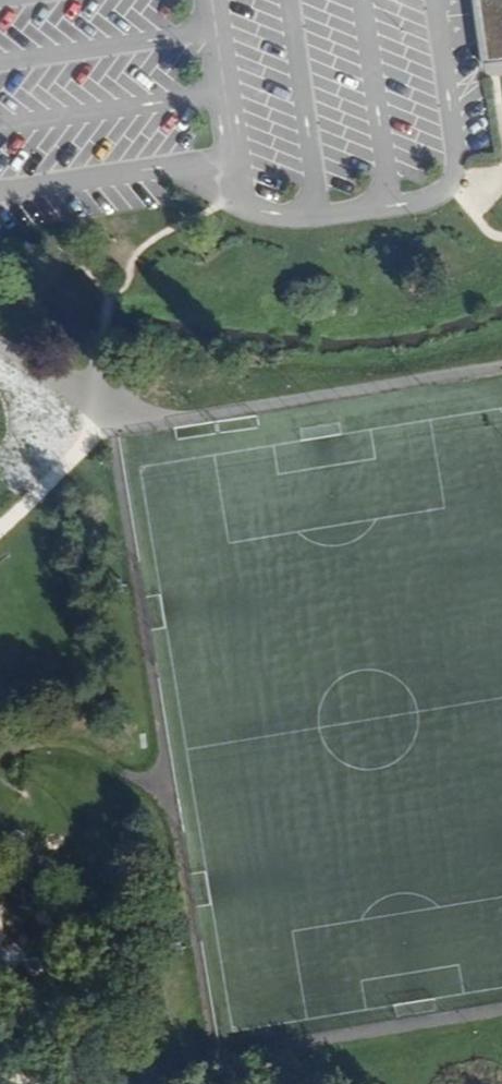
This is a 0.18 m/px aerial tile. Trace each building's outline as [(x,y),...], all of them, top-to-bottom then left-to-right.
[(478,3),(473,4),(481,64),(501,61),(501,0),(477,0),(478,3)]
